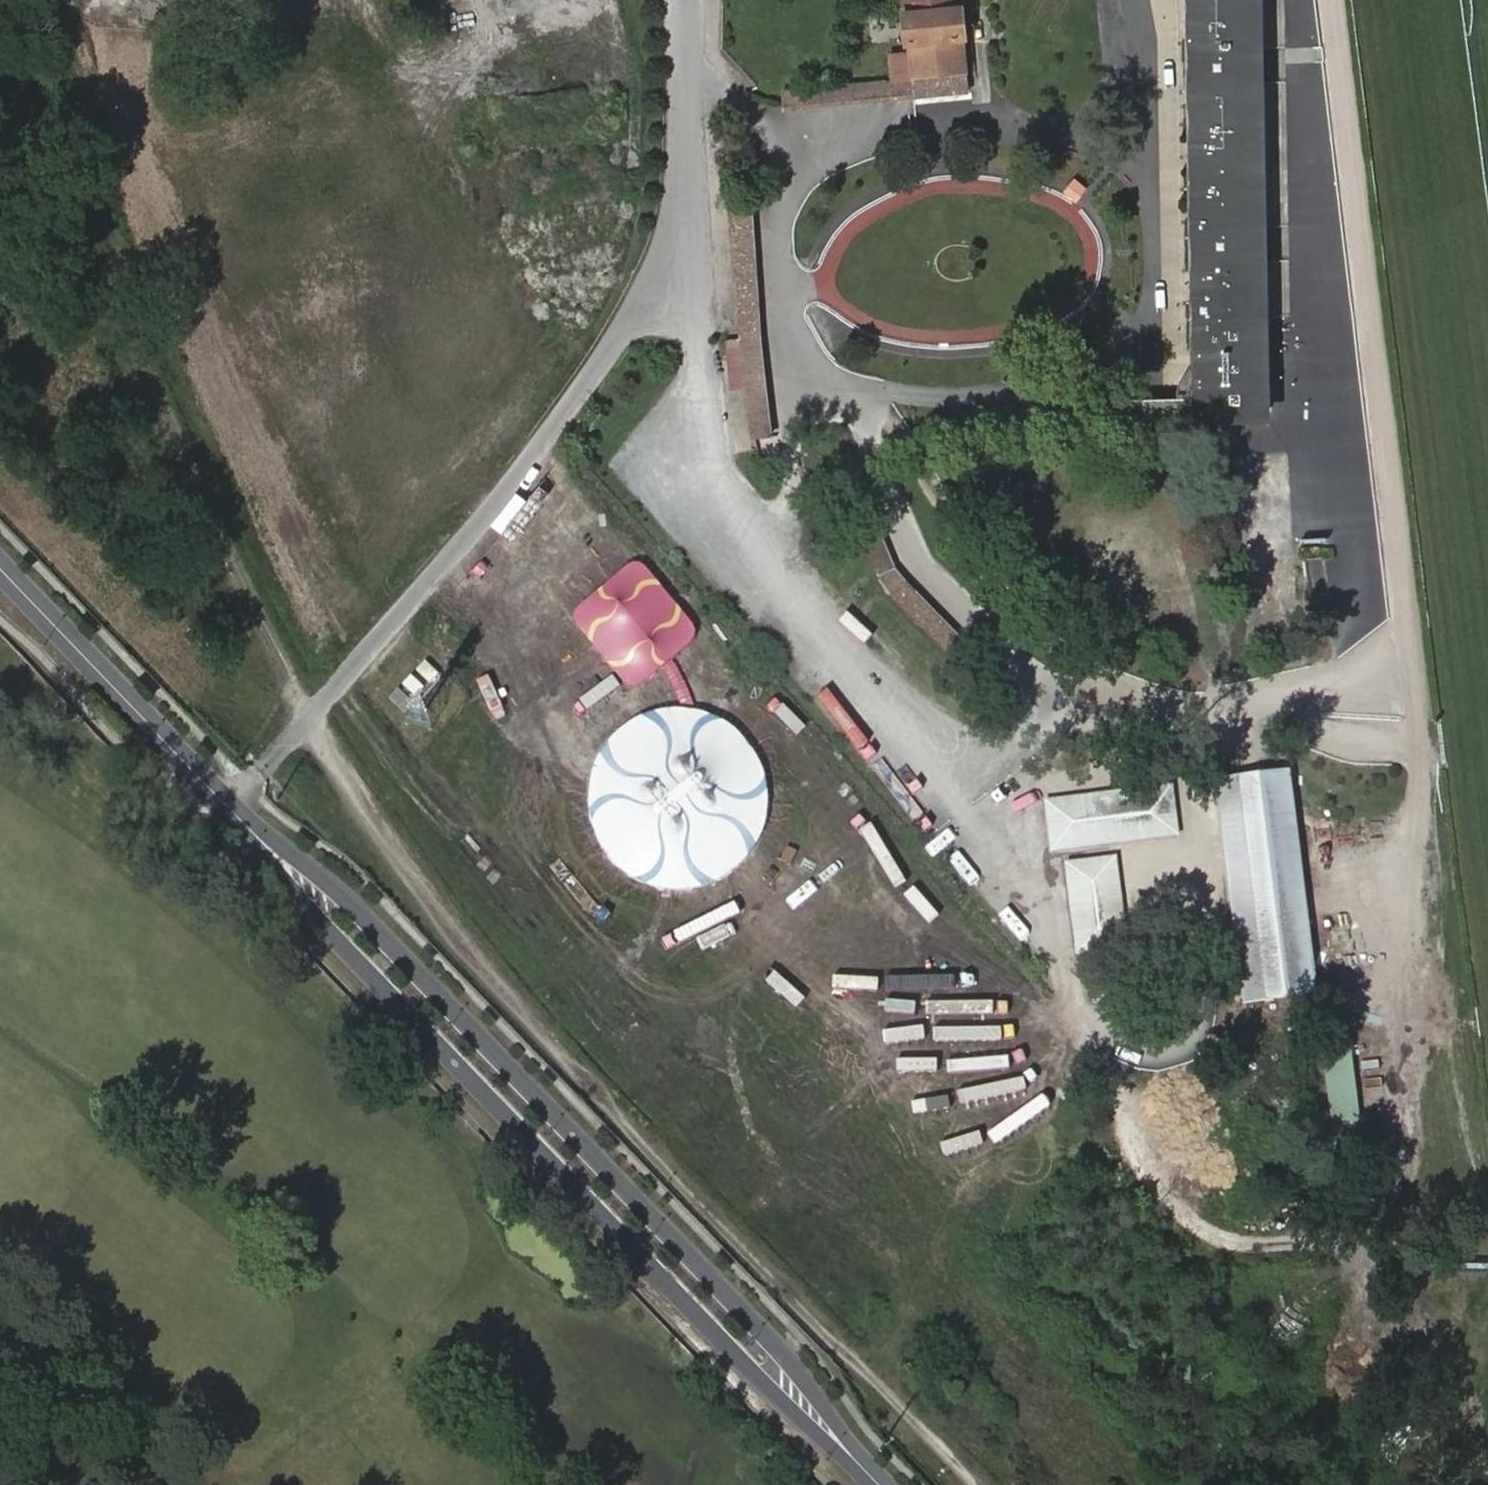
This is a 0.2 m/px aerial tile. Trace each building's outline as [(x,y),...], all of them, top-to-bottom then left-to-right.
[(916,95),(973,89),(964,7),(942,9),(941,0),(907,0),(913,59),(897,61),(900,79),(913,78),(916,95)] [(964,7),(963,0),(941,0),(942,9),(964,7)] [(1265,0),(1189,0),(1196,365),(1191,370),(1186,377),(1181,385),(1180,390),(1180,398),(1181,404),(1183,409),(1186,415),(1191,418),(1197,418),(1273,417),(1265,0)] [(785,110),(916,95),(913,78),(900,79),(782,91),(785,110)] [(767,457),(794,453),(791,432),(771,435),(754,339),(748,215),(730,214),(730,215),(738,339),(754,438),(763,437),(767,457)] [(888,568),(902,556),(833,463),(819,472),(888,568)] [(979,650),(991,635),(913,567),(899,580),(979,650)] [(397,688),(390,701),(409,711),(416,698),(397,688)] [(1314,990),(1287,770),(1222,778),(1248,998),(1314,990)] [(1248,998),(1222,778),(1217,778),(1243,998),(1248,998)] [(1064,801),(1170,789),(1169,784),(1046,799),(1051,842),(1174,827),(1174,822),(1068,835),(1064,801)] [(1170,789),(1064,801),(1068,835),(1174,822),(1170,789)] [(1112,857),(1107,858),(1118,946),(1122,945),(1112,857)] [(1107,858),(1071,862),(1082,950),(1118,946),(1107,858)] [(1071,862),(1067,862),(1077,951),(1082,950),(1071,862)]
